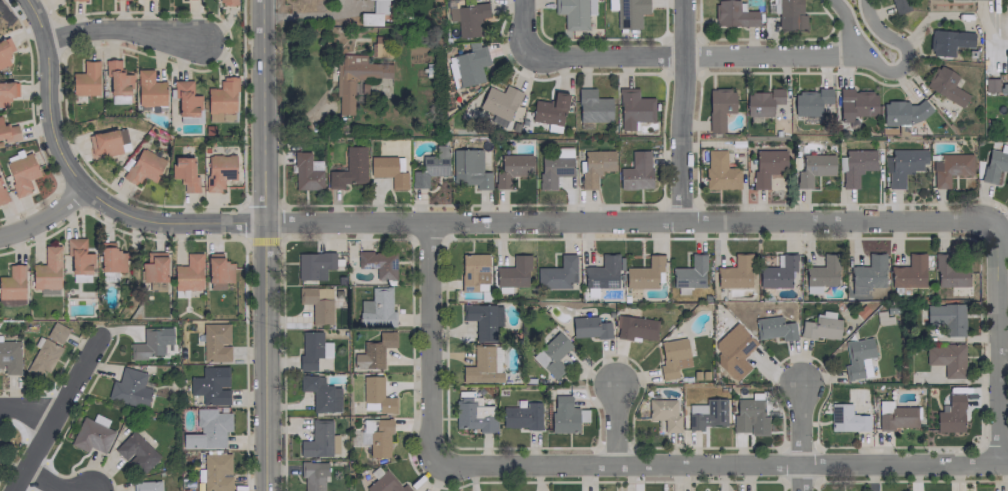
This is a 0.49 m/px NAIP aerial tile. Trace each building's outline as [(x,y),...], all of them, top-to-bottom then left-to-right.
[(380,13),(388,13),(388,0),(371,0),(371,13),(359,13),(359,25),(380,25),(380,13)] [(553,14),(563,14),(563,30),(586,29),(586,14),(593,14),(593,0),(553,0),(553,14)] [(647,0),(615,0),(616,29),(640,28),(639,13),(647,13),(647,0)] [(757,25),(757,10),(744,11),(743,0),(732,0),(714,0),(714,26),(757,25)] [(777,16),(788,16),(789,29),(804,29),(804,13),(800,13),(800,0),(776,0),(777,16)] [(906,0),(890,0),(894,15),(909,10),(906,0)] [(479,36),(478,18),(487,17),(486,4),(447,6),(447,21),(456,21),(457,37),(479,36)] [(972,31),(928,30),(928,56),(952,56),(952,46),(971,46),(972,31)] [(8,63),(5,56),(11,54),(7,47),(9,45),(5,38),(0,40),(0,67),(8,63)] [(482,81),(479,66),(486,64),(481,40),(466,43),(468,52),(445,57),(450,79),(456,78),(458,87),(482,81)] [(390,63),(364,63),(364,54),(336,54),(335,114),(352,115),(352,78),(389,78),(390,63)] [(109,103),(129,103),(129,74),(120,73),(120,59),(104,59),(104,76),(109,76),(109,103)] [(97,95),(98,60),(82,60),(81,73),(70,72),(69,94),(97,95)] [(961,106),(967,94),(951,86),(956,75),(936,65),(924,88),(961,106)] [(164,81),(152,81),(152,69),(136,69),(135,106),(164,106),(164,81)] [(191,80),(172,80),(172,98),(176,98),(177,116),(198,116),(198,95),(191,95),(191,80)] [(7,107),(7,97),(16,97),(16,82),(0,82),(0,107),(7,107)] [(520,92),(504,84),(500,92),(486,86),(477,107),(507,121),(520,92)] [(792,115),(818,116),(819,103),(830,104),(830,88),(816,87),(816,92),(793,91),(792,115)] [(851,92),(851,87),(837,88),(838,122),(851,122),(851,116),(875,116),(875,91),(851,92)] [(610,97),(593,97),(594,88),(577,88),(577,126),(590,126),(590,121),(610,122),(610,97)] [(652,121),(653,98),(636,97),(636,88),(618,88),(618,130),(633,130),(633,121),(652,121)] [(706,89),(707,133),(723,132),(722,113),(733,112),(733,88),(706,89)] [(781,88),(768,88),(768,92),(744,92),(745,116),(771,115),(771,104),(782,103),(781,88)] [(533,100),(530,121),(562,125),(566,93),(552,91),(550,102),(533,100)] [(907,101),(881,100),(880,121),(925,122),(926,103),(907,102),(907,101)] [(1,125),(0,119),(0,141),(18,137),(15,123),(1,125)] [(86,135),(90,159),(128,151),(124,127),(86,135)] [(411,188),(426,187),(426,175),(447,175),(446,145),(434,145),(434,156),(420,156),(421,170),(410,170),(411,188)] [(364,146),(345,146),(344,171),(327,170),(327,188),(342,188),(342,183),(364,183),(364,146)] [(141,176),(153,182),(164,159),(138,147),(123,179),(137,186),(141,176)] [(571,147),(553,147),(553,156),(571,156),(571,147)] [(988,148),(980,181),(994,184),(997,170),(1007,172),(1007,153),(988,148)] [(451,149),(452,184),(475,184),(475,189),(489,189),(489,171),(481,171),(481,149),(451,149)] [(725,149),(704,149),(705,189),(739,188),(738,167),(725,167),(725,149)] [(785,150),(753,149),(752,188),(767,188),(767,172),(784,172),(785,150)] [(874,149),(844,149),(844,156),(839,156),(839,188),(857,188),(857,170),(874,170),(874,149)] [(926,149),(890,150),(890,156),(883,156),(883,172),(887,172),(887,188),(903,188),(902,172),(921,172),(920,163),(926,163),(926,149)] [(613,150),(581,150),(582,189),(596,189),(595,172),(613,171),(613,150)] [(650,188),(649,150),(630,150),(630,167),(618,168),(619,189),(650,188)] [(294,190),(321,189),(321,170),(309,170),(308,151),(293,152),(294,190)] [(948,188),(947,175),(971,174),(971,153),(939,154),(939,160),(931,161),(932,188),(948,188)] [(5,161),(14,197),(31,193),(27,179),(37,176),(32,154),(5,161)] [(234,154),(205,155),(206,192),(222,191),(221,179),(235,179),(234,154)] [(530,154),(499,154),(499,168),(493,168),(494,188),(509,188),(508,176),(531,175),(530,154)] [(832,175),(833,154),(801,154),(801,170),(796,170),(795,188),(810,188),(810,175),(832,175)] [(369,177),(390,177),(390,189),(406,189),(406,170),(402,170),(401,156),(369,156),(369,177)] [(571,176),(571,156),(538,157),(538,190),(555,190),(554,176),(571,176)] [(194,157),(171,157),(171,178),(181,178),(181,192),(195,192),(194,157)] [(83,237),(68,238),(69,282),(91,281),(90,254),(84,254),(83,237)] [(59,288),(58,245),(43,246),(43,264),(31,264),(31,288),(59,288)] [(124,271),(124,252),(116,252),(116,247),(99,247),(99,271),(124,271)] [(165,291),(166,252),(146,251),(146,262),(140,262),(140,282),(147,282),(147,290),(165,291)] [(375,280),(395,279),(394,251),(356,252),(357,268),(374,268),(375,280)] [(200,252),(184,253),(185,265),(172,265),(173,290),(201,289),(200,252)] [(232,282),(231,262),(222,262),(222,252),(206,253),(207,290),(224,289),(223,282),(232,282)] [(296,280),(322,279),(322,269),(335,269),(334,252),(295,253),(296,280)] [(890,287),(924,286),(923,252),(906,253),(907,265),(889,266),(890,287)] [(487,254),(461,253),(460,290),(475,290),(476,282),(487,282),(487,254)] [(671,267),(671,287),(703,287),(703,253),(689,253),(689,267),(671,267)] [(715,287),(750,287),(749,253),(732,253),(732,266),(715,266),(715,287)] [(788,288),(789,270),(794,271),(795,254),(780,253),(779,267),(758,266),(757,287),(788,288)] [(818,285),(836,286),(837,254),(822,253),(821,267),(804,266),(804,292),(818,293),(818,285)] [(867,253),(867,265),(849,266),(849,294),(866,294),(866,287),(883,287),(883,253),(867,253)] [(951,253),(934,254),(934,286),(967,286),(966,265),(951,265),(951,253)] [(527,286),(526,254),(511,254),(512,266),(494,267),(494,286),(527,286)] [(573,254),(558,254),(559,267),(535,267),(536,288),(573,288),(573,254)] [(618,287),(617,254),(600,254),(600,266),(582,266),(583,288),(618,287)] [(624,288),(660,288),(660,254),(646,254),(646,267),(624,267),(624,288)] [(23,299),(23,264),(8,264),(7,276),(0,276),(0,298),(23,299)] [(100,280),(116,281),(116,272),(101,272),(100,280)] [(390,287),(370,286),(370,300),(358,300),(358,324),(393,325),(394,311),(390,311),(390,287)] [(330,287),(297,288),(298,304),(310,304),(310,324),(330,324),(330,287)] [(474,341),(494,341),(494,326),(500,326),(501,305),(461,304),(461,320),(474,320),(474,341)] [(963,304),(925,304),(925,323),(941,323),(941,336),(962,336),(963,304)] [(837,340),(839,319),(833,318),(834,312),(822,310),(821,316),(814,315),(813,322),(800,320),(799,336),(837,340)] [(613,338),(629,340),(629,337),(654,339),(656,319),(616,315),(613,338)] [(756,339),(780,336),(781,341),(796,339),(793,321),(781,323),(780,315),(753,318),(756,339)] [(571,317),(571,338),(609,337),(609,322),(596,322),(596,316),(571,317)] [(67,328),(53,321),(45,337),(60,344),(67,328)] [(228,324),(201,324),(202,361),(229,361),(229,345),(228,345),(228,324)] [(130,359),(146,359),(146,355),(162,355),(162,344),(171,344),(171,327),(141,328),(142,343),(130,343),(130,359)] [(741,358),(755,343),(740,329),(714,355),(738,378),(749,366),(741,358)] [(330,357),(330,342),(321,342),(321,331),(299,332),(300,370),(315,370),(314,357),(330,357)] [(382,368),(382,347),(395,347),(394,331),(377,331),(377,341),(362,341),(362,353),(352,353),(352,368),(382,368)] [(552,379),(564,368),(555,359),(570,345),(557,331),(530,356),(552,379)] [(47,373),(61,347),(40,336),(22,370),(36,378),(41,369),(47,373)] [(690,366),(684,337),(658,342),(662,365),(658,365),(660,380),(676,377),(675,369),(690,366)] [(873,357),(870,338),(843,341),(846,364),(842,365),(844,380),(869,376),(867,357),(873,357)] [(19,341),(0,341),(0,368),(4,368),(3,374),(19,374),(19,341)] [(499,382),(499,345),(472,346),(472,366),(460,366),(460,383),(499,382)] [(924,364),(942,364),(942,378),(963,378),(963,345),(924,345),(924,364)] [(146,373),(121,366),(117,381),(111,380),(106,398),(144,409),(150,388),(142,386),(146,373)] [(201,404),(227,404),(226,387),(226,366),(200,367),(201,377),(188,377),(189,395),(201,394),(201,404)] [(339,386),(322,385),(322,375),(299,375),(298,390),(311,391),(311,412),(338,412),(339,386)] [(362,376),(362,402),(377,402),(377,412),(395,413),(395,397),(381,396),(382,376),(362,376)] [(577,432),(577,422),(586,422),(587,408),(569,408),(570,395),(554,394),(553,412),(550,412),(550,432),(577,432)] [(935,411),(935,432),(963,431),(962,394),(946,394),(946,411),(935,411)] [(454,428),(477,428),(477,432),(494,433),(494,406),(479,406),(479,397),(455,397),(454,428)] [(725,425),(724,398),(705,398),(705,405),(687,405),(687,430),(701,430),(701,426),(725,425)] [(767,435),(766,416),(762,416),(761,398),(733,399),(734,432),(749,431),(749,435),(767,435)] [(675,399),(647,399),(647,419),(663,419),(663,433),(679,432),(678,413),(675,413),(675,399)] [(916,428),(916,406),(891,407),(891,400),(876,401),(877,428),(916,428)] [(502,429),(539,428),(539,401),(525,402),(525,406),(501,407),(502,429)] [(829,431),(868,430),(868,414),(849,414),(849,403),(829,404),(829,431)] [(229,412),(215,413),(215,408),(196,409),(196,433),(181,434),(181,448),(224,447),(223,431),(230,431),(229,412)] [(69,445),(86,451),(87,447),(104,453),(113,430),(105,427),(107,419),(93,414),(91,420),(80,416),(69,445)] [(390,456),(389,418),(374,419),(375,430),(368,431),(369,457),(390,456)] [(330,420),(310,420),(311,440),(298,440),(298,456),(337,455),(336,434),(330,434),(330,420)] [(141,475),(159,456),(131,430),(113,449),(141,475)] [(202,453),(203,490),(230,490),(229,453),(202,453)] [(299,462),(299,478),(303,478),(303,490),(323,490),(323,481),(326,481),(327,462),(299,462)] [(403,483),(399,486),(384,469),(364,488),(366,490),(410,490),(403,483)] [(159,481),(132,481),(132,490),(159,490),(159,481)]
